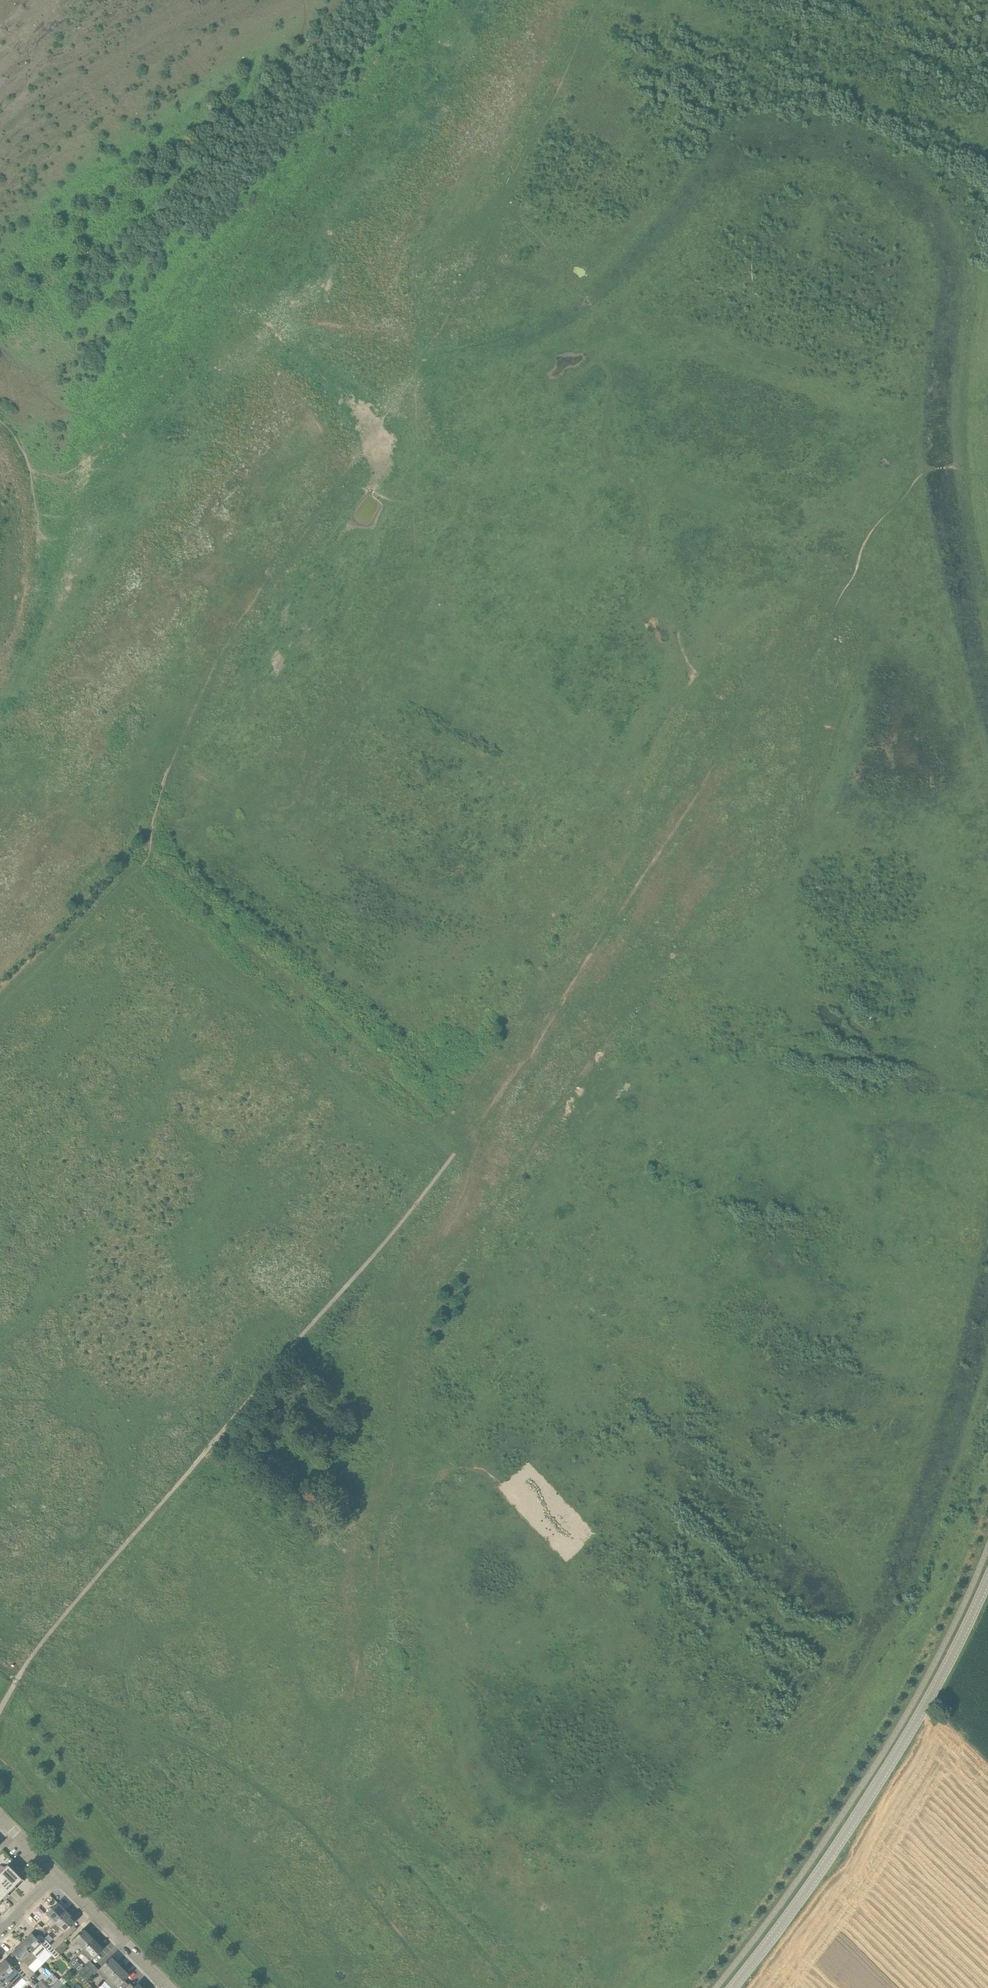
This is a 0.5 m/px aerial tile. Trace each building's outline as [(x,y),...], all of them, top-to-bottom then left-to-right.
[(1,1872),(15,1886),(26,1874),(12,1860),(1,1872)] [(15,1886),(1,1872),(0,1872),(0,1886),(7,1893),(15,1886)] [(42,1936),(52,1927),(67,1911),(58,1902),(47,1914),(51,1918),(42,1927),(38,1923),(34,1928),(39,1934),(42,1936)] [(67,1911),(52,1927),(57,1932),(61,1928),(65,1931),(76,1920),(67,1911)] [(74,1939),(83,1949),(94,1939),(84,1929),(74,1939)] [(55,1958),(60,1953),(55,1949),(51,1945),(47,1940),(42,1936),(39,1934),(36,1937),(31,1933),(22,1942),(37,1957),(46,1949),(55,1958)] [(55,1949),(64,1941),(59,1937),(51,1945),(55,1949)] [(81,1951),(90,1961),(91,1961),(93,1959),(93,1958),(103,1948),(94,1939),(83,1949),(81,1951)] [(64,1941),(55,1949),(60,1953),(68,1945),(64,1941)] [(13,1960),(31,1977),(35,1973),(29,1966),(37,1957),(22,1942),(12,1952),(17,1956),(13,1960)] [(100,1968),(99,1970),(97,1971),(105,1980),(121,1966),(112,1957),(100,1968)] [(31,1977),(13,1960),(9,1963),(5,1959),(0,1964),(0,1972),(11,1983),(16,1987),(20,1987),(31,1977)] [(78,1972),(82,1977),(95,1965),(91,1961),(90,1961),(80,1970),(78,1972)] [(97,1971),(99,1970),(95,1965),(82,1977),(87,1981),(97,1971)] [(118,1986),(129,1975),(121,1966),(105,1980),(104,1981),(111,1987),(120,1987),(118,1986)] [(11,1983),(0,1972),(0,1987),(5,1987),(11,1983)]
